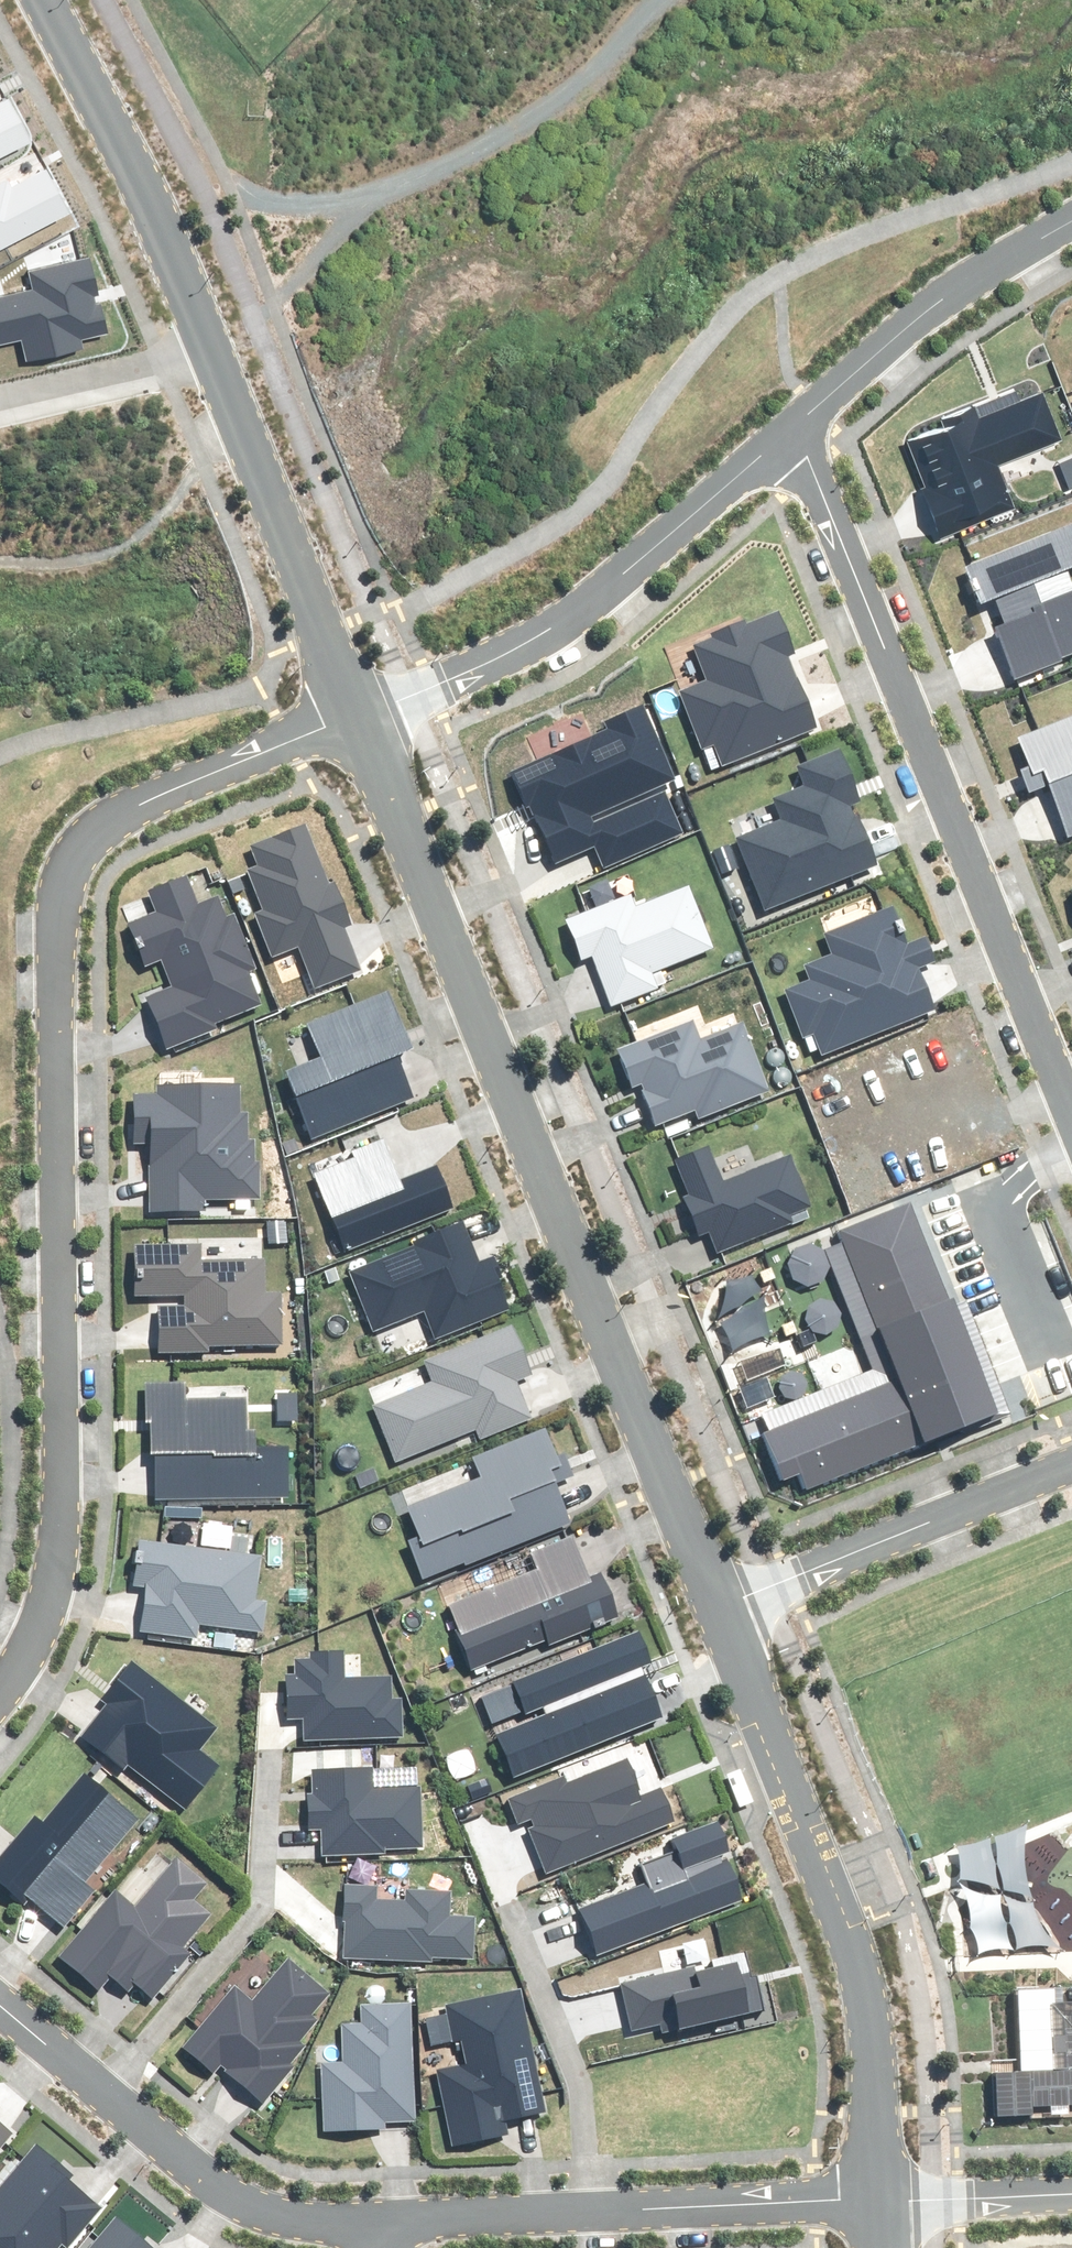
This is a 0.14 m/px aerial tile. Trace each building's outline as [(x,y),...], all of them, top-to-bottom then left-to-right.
[(29,142),(7,100),(0,104),(0,158),(29,142)] [(68,213),(46,171),(13,188),(8,180),(0,185),(0,248),(68,213)] [(0,299),(0,346),(24,340),(28,360),(83,348),(80,338),(106,332),(89,261),(31,275),(34,291),(0,299)] [(920,490),(940,540),(1014,510),(995,464),(1059,439),(1041,395),(981,419),(976,407),(945,420),(950,432),(911,447),(927,487),(920,490)] [(968,565),(983,602),(997,597),(1008,622),(993,628),(1013,676),(1071,652),(1071,587),(1066,571),(1071,569),(1071,523),(968,565)] [(713,743),(722,764),(815,727),(786,655),(795,651),(780,613),(748,626),(745,620),(713,633),(716,639),(695,647),(708,681),(681,691),(703,747),(713,743)] [(612,729),(511,773),(526,805),(531,803),(558,862),(594,846),(604,867),(683,832),(661,784),(675,778),(642,705),(608,720),(612,729)] [(1021,736),(1032,765),(1021,769),(1031,792),(1050,785),(1070,835),(1071,834),(1071,716),(1021,736)] [(861,799),(841,751),(799,768),(807,786),(773,799),(781,820),(737,838),(766,910),(876,865),(856,817),(853,819),(848,804),(861,799)] [(259,866),(247,871),(262,909),(255,912),(273,956),(299,946),(315,986),(359,968),(342,928),(349,925),(332,881),(325,884),(302,827),(252,847),(259,866)] [(197,905),(186,877),(150,891),(159,912),(130,923),(146,965),(162,959),(173,986),(148,996),(169,1047),(215,1028),(213,1024),(259,1005),(246,972),(254,969),(232,914),(224,917),(216,898),(197,905)] [(630,895),(567,920),(581,956),(591,952),(612,1006),(656,988),(650,973),(713,949),(688,887),(635,908),(630,895)] [(814,1032),(822,1052),(934,1008),(918,968),(935,962),(926,938),(909,945),(894,907),(826,934),(835,955),(807,966),(813,980),(784,992),(802,1037),(814,1032)] [(315,1136),(413,1098),(396,1055),(411,1049),(388,992),(309,1024),(322,1057),(289,1071),(315,1136)] [(693,1020),(617,1049),(632,1085),(642,1081),(658,1123),(697,1107),(701,1115),(768,1089),(743,1025),(701,1041),(693,1020)] [(159,1094),(133,1095),(135,1142),(152,1142),(154,1210),(204,1209),(204,1198),(259,1196),(258,1140),(247,1140),(247,1114),(239,1114),(239,1084),(159,1086),(159,1094)] [(386,1146),(316,1174),(345,1248),(451,1205),(436,1166),(400,1181),(386,1146)] [(710,1147),(675,1160),(690,1197),(685,1198),(700,1235),(711,1231),(719,1251),(791,1223),(788,1214),(810,1205),(789,1154),(723,1180),(710,1147)] [(950,1301),(911,1202),(841,1229),(901,1381),(766,1434),(784,1480),(802,1473),(808,1488),(1000,1413),(955,1299),(950,1301)] [(478,1262),(463,1226),(352,1271),(376,1330),(426,1310),(437,1337),(510,1308),(490,1258),(478,1262)] [(200,1243),(135,1245),(136,1295),(186,1294),(186,1304),(161,1304),(162,1351),(209,1350),(209,1345),(282,1344),(281,1293),(265,1293),(264,1261),(201,1262),(200,1243)] [(432,1384),(375,1407),(397,1463),(477,1430),(480,1437),(534,1415),(519,1379),(532,1374),(512,1325),(422,1361),(432,1384)] [(154,1421),(156,1500),(289,1496),(288,1447),(246,1448),(245,1400),(185,1402),(184,1385),(144,1386),(145,1421),(154,1421)] [(483,1477),(409,1507),(421,1535),(409,1540),(425,1579),(568,1520),(552,1482),(567,1476),(547,1429),(475,1459),(483,1477)] [(541,1572),(448,1607),(471,1668),(549,1639),(551,1643),(618,1618),(601,1573),(589,1577),(574,1537),(533,1552),(541,1572)] [(261,1557),(139,1541),(133,1584),(147,1586),(141,1630),(195,1637),(197,1621),(261,1629),(265,1602),(255,1601),(261,1557)] [(481,1693),(513,1776),(661,1720),(640,1667),(649,1663),(637,1633),(481,1693)] [(303,1717),(304,1740),(402,1735),(401,1700),(392,1700),(391,1678),(344,1680),(343,1653),(312,1654),(312,1661),(294,1662),(295,1675),(289,1675),(291,1718),(303,1717)] [(217,1729),(131,1662),(102,1699),(108,1703),(82,1736),(123,1768),(127,1762),(185,1807),(217,1766),(199,1751),(217,1729)] [(566,1778),(511,1799),(520,1822),(528,1819),(547,1870),(673,1822),(661,1789),(642,1797),(629,1762),(569,1785),(566,1778)] [(373,1767),(312,1770),(314,1796),(308,1796),(310,1829),(323,1828),(325,1856),(384,1853),(384,1848),(421,1846),(418,1787),(374,1790),(373,1767)] [(0,1859),(0,1883),(24,1904),(30,1896),(63,1924),(92,1890),(83,1882),(137,1819),(84,1775),(43,1824),(35,1817),(0,1859)] [(583,1909),(599,1951),(742,1897),(725,1853),(729,1852),(717,1822),(674,1838),(679,1851),(643,1865),(650,1883),(583,1909)] [(115,1891),(59,1957),(96,1989),(110,1973),(130,1991),(137,1983),(153,1997),(189,1954),(181,1947),(209,1913),(192,1898),(204,1883),(176,1859),(135,1908),(115,1891)] [(347,1888),(344,1957),(432,1960),(432,1954),(473,1955),(474,1919),(448,1918),(449,1891),(408,1890),(407,1902),(375,1901),(375,1889),(347,1888)] [(745,1953),(621,1984),(633,2031),(662,2024),(664,2032),(762,2008),(755,1978),(751,1978),(745,1953)] [(234,1986),(184,2046),(213,2071),(219,2063),(260,2098),(305,2046),(298,2041),(316,2019),(310,2014),(327,1993),(288,1961),(253,2002),(234,1986)] [(434,2073),(451,2147),(510,2135),(508,2121),(545,2112),(520,1988),(453,2000),(466,2067),(434,2073)] [(1018,1994),(1021,2074),(997,2074),(998,2115),(1032,2114),(1031,2106),(1071,2104),(1071,2014),(1056,2014),(1055,1992),(1018,1994)] [(384,2120),(413,2119),(410,2002),(361,2004),(361,2023),(342,2023),(343,2064),(322,2065),(324,2128),(384,2127),(384,2120)] [(11,2133),(0,2124),(0,2146),(11,2133)] [(0,2188),(0,2247),(59,2247),(64,2242),(67,2246),(99,2209),(66,2180),(71,2175),(37,2146),(0,2188)] [(118,2219),(94,2247),(153,2247),(118,2219)]
